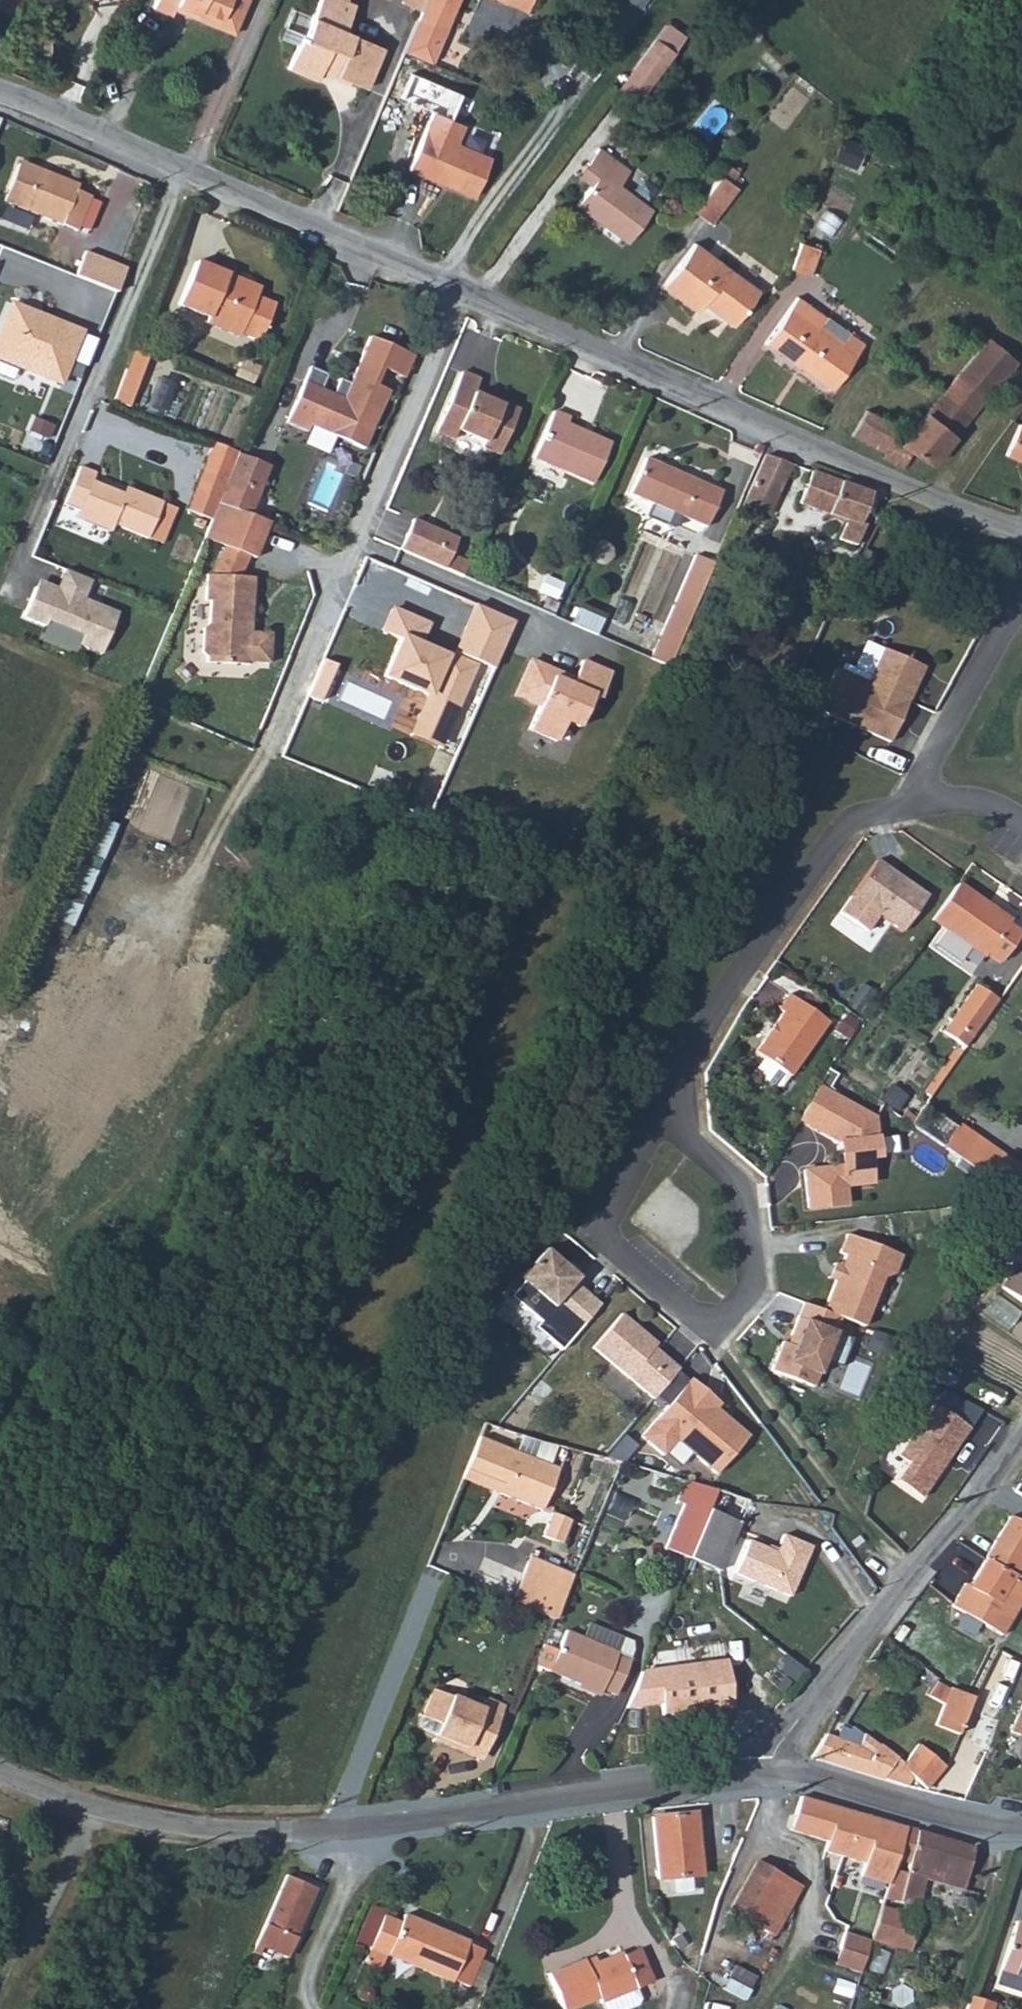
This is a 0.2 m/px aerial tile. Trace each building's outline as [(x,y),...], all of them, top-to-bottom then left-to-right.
[(244,0),(154,0),(174,9),(177,3),(221,21),(228,4),(240,10),(244,0)] [(360,87),(377,46),(339,29),(350,0),(310,0),(281,63),(310,77),(317,61),(330,67),(327,74),(360,87)] [(418,7),(414,18),(443,30),(456,0),(421,0),(418,7)] [(640,9),(648,0),(630,0),(629,0),(640,9)] [(221,21),(232,25),(240,10),(228,4),(221,21)] [(649,33),(631,57),(649,70),(668,49),(649,33)] [(649,70),(631,57),(616,75),(636,89),(649,70)] [(430,112),(421,131),(401,172),(465,199),(485,160),(452,145),(460,125),(430,112)] [(836,140),(829,160),(851,168),(857,148),(836,140)] [(592,175),(582,187),(569,204),(620,245),(646,211),(613,185),(625,171),(595,148),(580,166),(592,175)] [(3,203),(77,231),(91,198),(76,192),(80,184),(19,161),(3,203)] [(745,176),(727,162),(698,197),(718,209),(745,176)] [(571,178),(582,187),(592,175),(580,166),(571,178)] [(814,251),(797,244),(786,270),(803,277),(814,251)] [(698,309),(726,331),(754,296),(691,246),(656,289),(691,317),(698,309)] [(127,268),(84,251),(74,277),(118,293),(127,268)] [(199,325),(256,347),(273,306),(222,283),(224,279),(185,263),(168,308),(201,320),(199,325)] [(756,345),(824,393),(857,346),(789,298),(756,345)] [(10,302),(0,325),(0,363),(61,389),(84,333),(10,302)] [(985,326),(955,364),(980,390),(1013,347),(985,326)] [(308,427),(364,452),(390,393),(374,386),(382,368),(402,377),(412,354),(368,334),(339,401),(300,384),(281,427),(303,437),(308,427)] [(110,389),(131,397),(148,350),(126,343),(110,389)] [(955,364),(943,380),(968,406),(980,390),(955,364)] [(479,445),(496,452),(514,407),(495,399),(492,406),(467,395),(474,378),(458,372),(433,432),(449,439),(452,430),(480,441),(479,445)] [(968,406),(943,380),(927,399),(955,424),(968,406)] [(863,398),(848,424),(880,443),(879,446),(898,456),(906,443),(910,434),(899,430),(904,423),(863,398)] [(955,424),(927,399),(906,425),(904,423),(899,430),(910,434),(906,443),(930,457),(955,424)] [(528,458),(590,482),(606,443),(566,426),(569,419),(547,410),(528,458)] [(1021,451),(1021,413),(1020,413),(1006,444),(1021,451)] [(210,489),(220,492),(240,441),(240,438),(213,428),(194,482),(210,489)] [(240,441),(220,492),(257,504),(275,455),(240,441)] [(752,441),(737,481),(761,494),(780,451),(752,441)] [(850,536),(868,487),(836,472),(839,469),(810,456),(796,487),(845,512),(839,529),(850,536)] [(647,508),(675,520),(679,510),(703,520),(718,486),(666,462),(664,468),(641,458),(628,487),(652,498),(647,508)] [(115,522),(148,532),(160,497),(131,487),(129,491),(90,478),(94,470),(78,465),(64,503),(78,508),(77,514),(114,527),(115,522)] [(197,527),(206,530),(220,492),(210,489),(197,527)] [(220,492),(206,530),(251,545),(262,507),(257,504),(220,492)] [(399,548),(443,567),(456,536),(443,531),(448,518),(417,505),(399,548)] [(461,523),(448,518),(443,531),(456,536),(461,523)] [(650,640),(672,648),(712,545),(693,537),(650,640)] [(203,651),(245,653),(245,649),(267,650),(266,620),(246,619),(247,565),(198,563),(198,588),(204,589),(203,614),(198,618),(198,642),(202,644),(203,651)] [(38,580),(22,620),(54,632),(57,626),(82,636),(78,646),(103,656),(120,612),(84,598),(90,584),(63,573),(57,588),(38,580)] [(835,669),(817,711),(890,742),(922,668),(882,650),(868,683),(835,669)] [(80,810),(28,947),(58,958),(110,821),(80,810)] [(908,917),(933,880),(881,845),(856,882),(908,917)] [(1010,911),(957,875),(931,913),(945,922),(937,936),(941,941),(959,952),(964,949),(971,939),(985,949),(989,944),(1002,953),(1021,928),(1007,917),(1010,911)] [(838,1009),(796,980),(785,997),(790,1000),(763,1039),(772,1046),(765,1056),(766,1063),(783,1074),(789,1073),(796,1064),(799,1066),(838,1009)] [(968,1040),(999,993),(983,981),(951,1028),(968,1040)] [(824,1113),(843,1080),(826,1070),(807,1104),(824,1113)] [(843,1080),(824,1113),(848,1127),(852,1126),(854,1139),(850,1139),(852,1150),(813,1155),(818,1193),(857,1188),(855,1170),(881,1167),(878,1143),(887,1142),(882,1101),(843,1080)] [(953,1133),(970,1145),(984,1124),(968,1113),(953,1133)] [(1014,1175),(1021,1160),(1021,1150),(984,1124),(970,1145),(1014,1175)] [(908,1243),(856,1223),(848,1242),(854,1244),(833,1299),(850,1305),(873,1314),(891,1266),(901,1262),(908,1243)] [(573,1310),(596,1282),(582,1270),(586,1265),(551,1238),(527,1268),(560,1295),(558,1298),(573,1310)] [(1021,1281),(1021,1255),(1010,1272),(1021,1281)] [(833,1299),(813,1291),(800,1324),(803,1325),(799,1334),(792,1331),(781,1360),(822,1376),(850,1305),(833,1299)] [(663,1388),(688,1359),(664,1338),(666,1335),(632,1304),(603,1337),(663,1388)] [(700,1365),(650,1425),(673,1445),(686,1430),(726,1463),(757,1426),(710,1386),(716,1379),(700,1365)] [(497,1445),(481,1439),(468,1472),(484,1479),(497,1445)] [(523,1456),(497,1445),(484,1479),(506,1488),(502,1498),(507,1500),(523,1456)] [(540,1463),(523,1456),(507,1500),(523,1506),(540,1463)] [(560,1471),(540,1463),(523,1506),(543,1514),(560,1471)] [(881,1464),(877,1478),(879,1479),(894,1482),(898,1468),(881,1464)] [(670,1539),(691,1548),(718,1480),(696,1471),(690,1469),(681,1487),(689,1491),(670,1539)] [(468,1472),(464,1482),(480,1489),(484,1479),(468,1472)] [(877,1478),(871,1499),(871,1500),(869,1506),(923,1519),(930,1491),(894,1482),(879,1479),(877,1478)] [(484,1479),(480,1489),(502,1498),(506,1488),(484,1479)] [(718,1480),(691,1548),(722,1562),(750,1493),(718,1480)] [(984,1545),(1013,1562),(1014,1559),(1021,1563),(1021,1515),(1007,1506),(984,1545)] [(574,1522),(555,1515),(547,1539),(565,1546),(574,1522)] [(748,1541),(734,1573),(789,1597),(810,1548),(783,1536),(776,1553),(748,1541)] [(557,1608),(575,1563),(528,1544),(512,1590),(557,1608)] [(983,1544),(966,1573),(962,1571),(948,1594),(998,1625),(1021,1585),(1021,1568),(1013,1562),(984,1545),(983,1544)] [(545,1637),(536,1657),(602,1683),(604,1680),(616,1685),(633,1648),(566,1622),(558,1642),(545,1637)] [(660,1706),(730,1695),(724,1652),(653,1661),(660,1706)] [(938,1668),(920,1655),(899,1684),(909,1691),(917,1697),(938,1668)] [(485,1699),(436,1680),(425,1709),(429,1720),(458,1731),(457,1734),(471,1740),(473,1737),(487,1743),(506,1697),(488,1690),(485,1699)] [(760,1690),(769,1698),(775,1689),(766,1681),(760,1690)] [(949,1693),(941,1690),(939,1693),(933,1713),(934,1717),(956,1725),(965,1703),(967,1703),(970,1688),(959,1682),(949,1693)] [(1021,1728),(1021,1689),(1007,1722),(1021,1728)] [(985,1740),(994,1712),(967,1703),(965,1703),(956,1725),(954,1730),(985,1740)] [(812,1746),(881,1768),(890,1749),(851,1716),(844,1732),(823,1724),(812,1746)] [(901,1758),(910,1766),(926,1779),(945,1758),(919,1736),(901,1758)] [(881,1768),(906,1776),(910,1766),(901,1758),(890,1749),(881,1768)] [(830,1794),(794,1783),(784,1817),(821,1828),(830,1794)] [(830,1794),(821,1828),(818,1839),(844,1846),(857,1802),(830,1794)] [(857,1802),(844,1846),(859,1851),(855,1864),(889,1874),(906,1818),(857,1802)] [(705,1866),(699,1804),(656,1808),(662,1870),(705,1866)] [(906,1818),(889,1874),(884,1889),(927,1900),(934,1871),(959,1877),(971,1838),(906,1818)] [(727,1900),(730,1901),(771,1925),(798,1878),(757,1852),(727,1900)] [(288,1870),(268,1919),(298,1933),(318,1884),(288,1870)] [(881,1898),(870,1930),(910,1943),(920,1909),(881,1898)] [(389,1948),(451,1973),(452,1969),(466,1936),(467,1933),(406,1907),(403,1916),(384,1909),(371,1941),(389,1948)] [(1009,1910),(993,1957),(1021,1967),(1021,1914),(1009,1910)] [(298,1933),(268,1919),(256,1947),(262,1950),(266,1941),(292,1951),(298,1933)] [(844,1921),(833,1952),(842,1953),(861,1959),(870,1930),(844,1921)] [(466,1936),(452,1969),(469,1976),(483,1943),(466,1936)] [(383,1961),(389,1948),(371,1941),(366,1955),(383,1961)] [(635,2001),(636,1995),(633,1986),(652,1978),(638,1942),(623,1948),(620,1945),(585,1959),(582,1953),(546,1968),(561,2008),(597,1994),(603,2008),(613,2008),(635,2001)] [(719,1987),(741,2000),(754,1977),(732,1964),(719,1987)] [(969,1985),(961,2008),(988,2008),(992,1994),(969,1985)]
